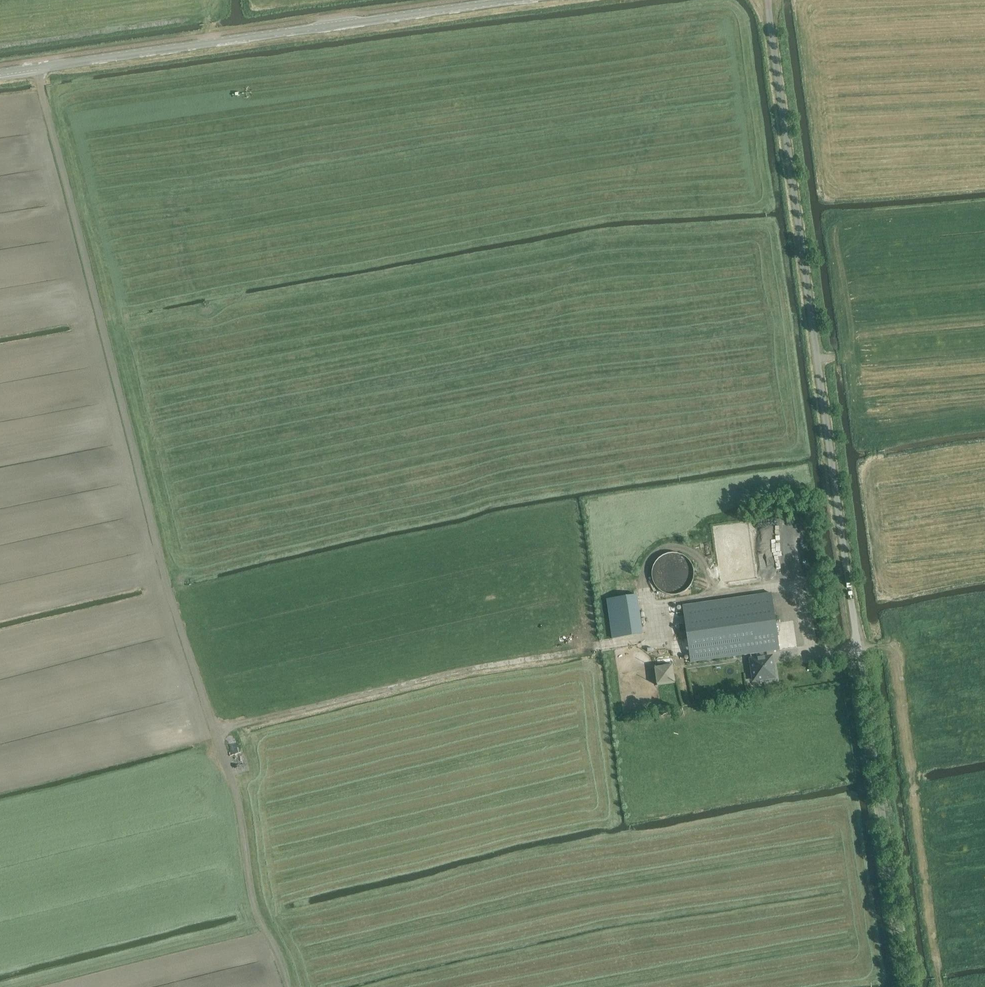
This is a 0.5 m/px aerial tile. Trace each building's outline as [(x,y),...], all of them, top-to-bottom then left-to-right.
[(686,573),(686,570),(685,567),(684,564),(683,561),(680,559),(678,557),(675,556),(672,555),(669,555),(667,555),(665,555),(663,556),(661,557),(659,558),(657,560),(656,561),(655,563),(654,565),(653,567),(653,569),(652,571),(652,573),(653,575),(653,577),(655,580),(656,583),(659,585),(661,586),(664,588),(667,588),(670,588),(673,588),(676,587),(679,586),(681,584),(683,581),(685,579),(686,576),(686,573)] [(772,593),(683,606),(686,633),(691,662),(750,654),(763,652),(780,650),(772,593)] [(606,600),(611,639),(642,635),(637,596),(606,600)] [(763,652),(750,654),(754,680),(774,677),(771,656),(764,657),(763,652)] [(674,665),(655,666),(656,684),(675,683),(674,665)]
